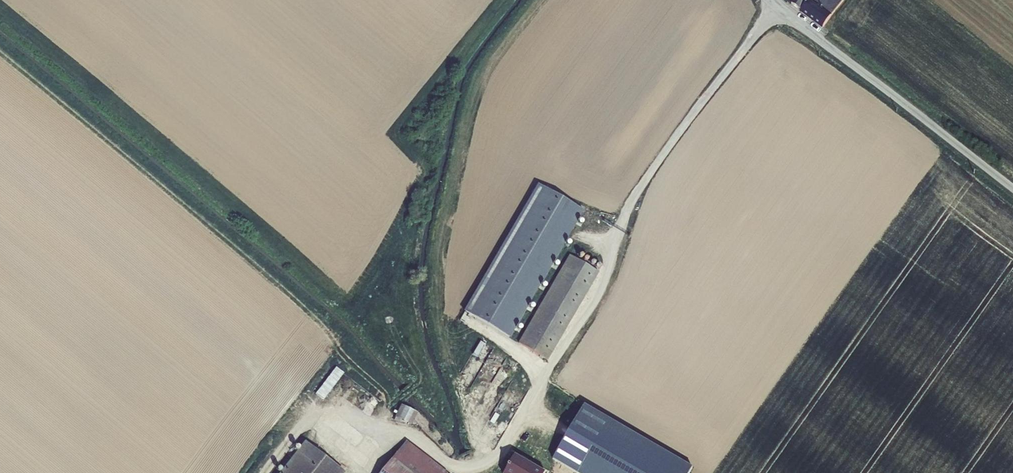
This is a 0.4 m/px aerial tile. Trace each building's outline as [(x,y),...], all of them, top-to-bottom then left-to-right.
[(792,3),(801,10),(808,0),(794,0),(792,3)] [(809,0),(808,0),(801,10),(823,26),(830,16),(809,0)] [(830,16),(835,9),(842,0),(833,0),(829,5),(823,0),(809,0),(830,16)] [(542,289),(581,207),(530,183),(467,315),(510,336),(514,329),(516,330),(526,309),(529,310),(539,288),(542,289)] [(518,342),(547,359),(598,271),(569,254),(518,342)] [(335,368),(314,395),(322,401),(343,374),(335,368)] [(394,417),(411,424),(417,412),(401,404),(394,417)] [(407,440),(381,472),(449,472),(407,440)] [(344,472),(304,441),(278,472),(343,472),(344,472)]
